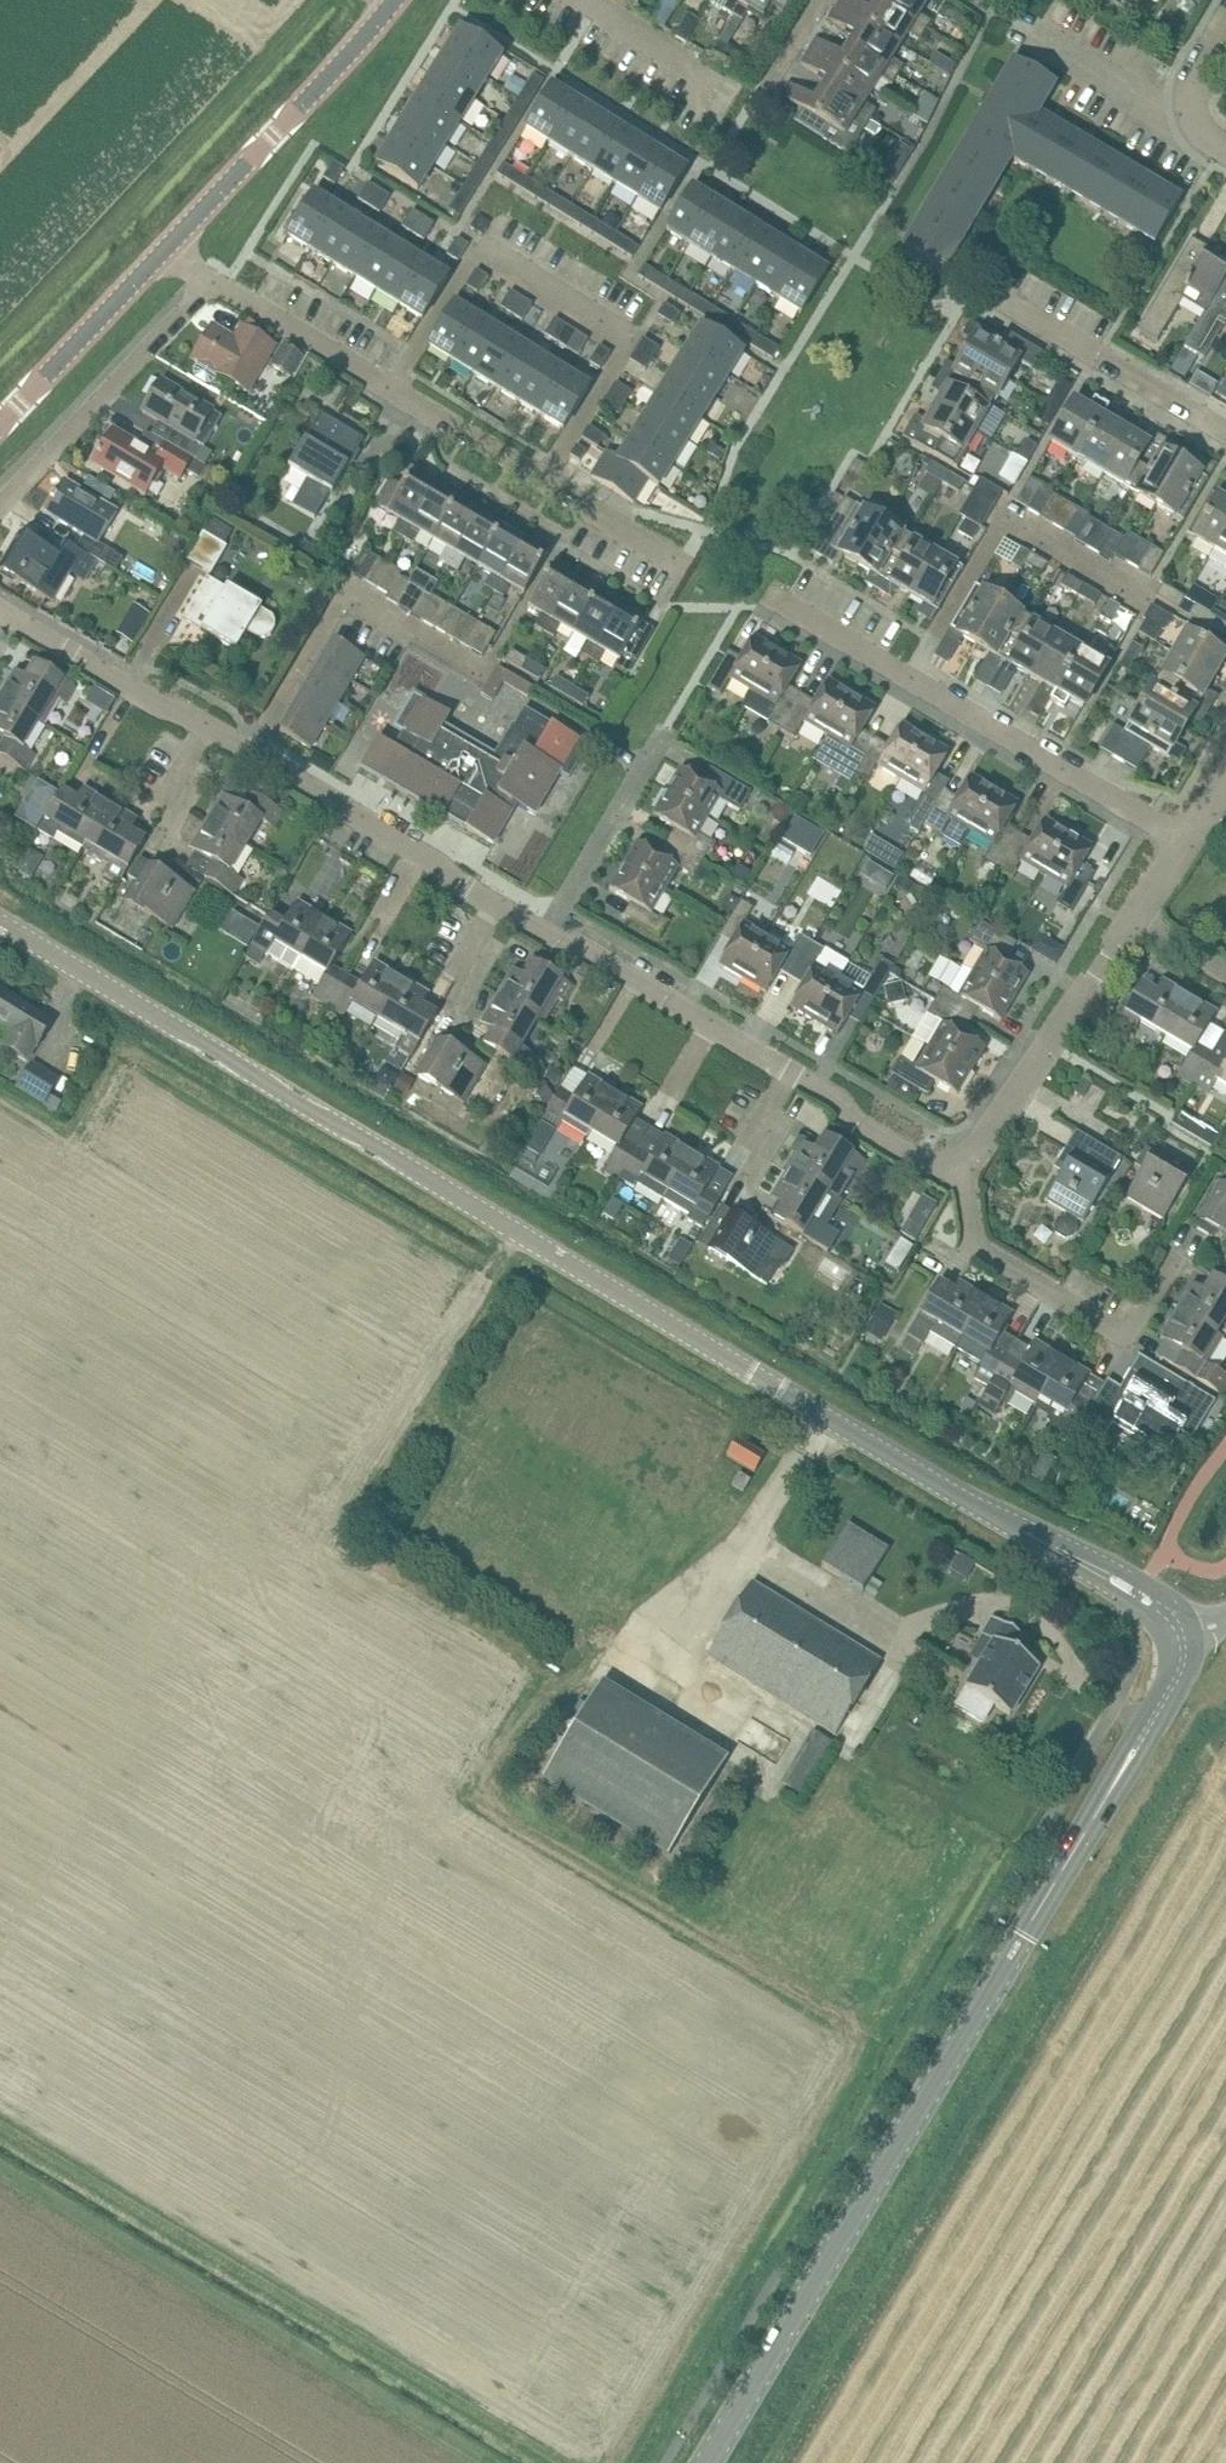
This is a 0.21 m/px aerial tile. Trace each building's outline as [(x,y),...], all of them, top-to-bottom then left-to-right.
[(741,0),(711,0),(710,2),(731,15),(741,0)] [(731,15),(742,22),(750,10),(763,18),(770,7),(782,15),(791,0),(741,0),(731,15)] [(853,0),(840,0),(835,7),(899,47),(908,32),(920,40),(925,32),(876,1),(870,11),(853,0)] [(932,21),(919,14),(927,1),(926,0),(876,0),(876,1),(925,32),(932,21)] [(898,76),(904,66),(892,58),(899,47),(835,7),(828,19),(854,36),(848,45),(898,76)] [(487,79),(488,77),(501,56),(459,31),(446,53),(487,79)] [(842,55),(816,39),(808,51),(872,91),(880,78),(892,85),(898,76),(848,45),(842,55)] [(871,121),(877,111),(864,103),(872,91),(808,51),(800,63),(826,80),(820,89),(871,121)] [(473,101),(487,79),(446,53),(432,76),(473,101)] [(1034,121),(1055,86),(1013,61),(1012,63),(1018,66),(1001,94),(996,91),(990,100),(1032,125),(1034,121)] [(529,104),(542,82),(532,75),(518,98),(529,104)] [(459,124),(473,101),(432,76),(418,98),(459,124)] [(865,130),(871,121),(820,89),(814,99),(788,83),(780,96),(801,109),(793,121),(849,155),(864,129),(865,130)] [(547,142),(573,101),(550,87),(525,129),(547,142)] [(445,146),(459,124),(418,98),(404,121),(445,146)] [(515,127),(529,104),(518,98),(504,120),(515,127)] [(1011,160),(1032,125),(990,100),(984,111),(989,114),(973,140),(1009,162),(1011,160)] [(570,156),(595,115),(573,101),(547,142),(570,156)] [(592,170),(618,129),(595,115),(570,156),(592,170)] [(501,149),(515,127),(504,120),(490,143),(501,149)] [(431,169),(445,146),(404,121),(390,143),(431,169)] [(871,121),(865,130),(875,136),(881,127),(871,121)] [(1047,181),(1070,142),(1034,121),(1032,125),(1011,160),(1047,181)] [(615,184),(640,143),(618,129),(592,170),(615,184)] [(988,199),(1009,162),(973,140),(951,178),(988,199)] [(1083,202),(1106,163),(1070,142),(1047,181),(1083,202)] [(417,191),(430,171),(431,169),(390,143),(376,166),(417,191)] [(487,172),(501,149),(490,143),(476,165),(487,172)] [(637,198),(663,157),(640,143),(615,184),(637,198)] [(660,212),(673,191),(685,170),(663,157),(637,198),(660,212)] [(333,185),(343,169),(332,162),(322,178),(333,185)] [(1118,223),(1141,184),(1106,163),(1083,202),(1118,223)] [(519,188),(525,178),(503,164),(496,174),(519,188)] [(473,195),(487,172),(476,165),(462,188),(473,195)] [(887,165),(879,178),(892,185),(899,173),(887,165)] [(541,202),(548,192),(525,178),(519,188),(541,202)] [(966,236),(988,199),(951,178),(929,215),(966,236)] [(367,206),(377,190),(366,183),(356,200),(367,206)] [(1154,244),(1177,206),(1141,184),(1118,223),(1154,244)] [(459,217),(473,195),(462,188),(448,210),(459,217)] [(689,244),(715,203),(692,189),(666,230),(689,244)] [(378,213),(388,197),(377,190),(367,206),(378,213)] [(564,216),(570,206),(548,192),(541,202),(564,216)] [(309,251),(335,209),(312,195),(287,237),(309,251)] [(711,258),(737,216),(715,203),(689,244),(711,258)] [(586,230),(593,220),(570,206),(564,216),(586,230)] [(332,264),(357,222),(335,209),(309,251),(332,264)] [(412,234),(423,218),(411,211),(401,227),(412,234)] [(944,274),(966,236),(929,215),(907,252),(944,274)] [(734,272),(760,230),(737,216),(711,258),(734,272)] [(482,236),(485,231),(489,224),(477,217),(470,228),(482,236)] [(424,241),(434,225),(423,218),(412,234),(424,241)] [(609,244),(615,234),(593,220),(586,230),(609,244)] [(354,278),(380,236),(357,222),(332,264),(354,278)] [(756,286),(782,244),(760,230),(734,272),(756,286)] [(632,258),(638,248),(615,234),(609,244),(632,258)] [(376,292),(402,250),(380,236),(354,278),(376,292)] [(1136,331),(1157,344),(1183,299),(1204,311),(1225,276),(1225,277),(1225,276),(1225,262),(1207,251),(1195,270),(1180,261),(1191,242),(1194,238),(1192,237),(1136,331)] [(457,262),(468,245),(456,238),(446,255),(457,262)] [(779,300),(804,258),(782,244),(756,286),(779,300)] [(399,306),(425,264),(402,250),(376,292),(399,306)] [(801,314),(827,272),(804,258),(779,300),(801,314)] [(421,320),(447,278),(425,264),(399,306),(421,320)] [(661,290),(667,280),(644,266),(638,276),(661,290)] [(476,293),(486,277),(475,270),(466,286),(476,293)] [(1183,348),(1203,360),(1225,322),(1225,277),(1225,276),(1204,311),(1183,348)] [(683,304),(689,294),(667,280),(661,290),(683,304)] [(511,314),(521,298),(510,291),(500,307),(511,314)] [(706,318),(712,307),(689,294),(683,304),(706,318)] [(522,321),(532,305),(521,298),(511,314),(522,321)] [(673,326),(680,314),(663,304),(656,316),(673,326)] [(451,360),(476,319),(454,305),(428,347),(451,360)] [(728,332),(734,321),(712,307),(706,318),(728,332)] [(473,374),(498,333),(476,319),(451,360),(473,374)] [(555,342),(566,326),(554,319),(545,335),(555,342)] [(751,345),(757,335),(734,321),(728,332),(751,345)] [(1002,341),(970,322),(962,335),(972,342),(964,355),(1006,380),(1017,362),(1031,371),(1042,354),(1007,333),(1002,341)] [(566,349),(576,333),(566,326),(555,342),(566,349)] [(240,345),(211,327),(191,359),(246,392),(272,347),(248,332),(240,345)] [(727,375),(741,352),(701,327),(686,349),(727,375)] [(496,388),(521,347),(498,333),(473,374),(496,388)] [(773,359),(779,349),(757,335),(751,345),(773,359)] [(652,360),(659,349),(642,338),(635,349),(652,360)] [(300,357),(283,347),(272,365),(289,375),(300,357)] [(518,402),(543,361),(521,347),(496,388),(518,402)] [(600,369),(610,353),(600,347),(590,363),(600,369)] [(645,371),(652,360),(635,349),(628,360),(645,371)] [(713,397),(727,375),(686,349),(672,372),(713,397)] [(1006,380),(964,355),(957,367),(946,361),(938,375),(949,381),(945,388),(954,394),(963,380),(973,386),(969,393),(992,407),(997,398),(996,397),(1006,380)] [(540,416),(566,374),(543,361),(518,402),(540,416)] [(699,420),(713,397),(672,372),(658,394),(699,420)] [(563,429),(588,388),(566,374),(540,416),(563,429)] [(954,394),(945,388),(949,381),(938,375),(930,388),(941,394),(933,408),(975,433),(985,415),(987,416),(992,407),(969,393),(973,386),(963,380),(954,394)] [(203,449),(222,419),(211,412),(212,411),(159,380),(141,412),(168,428),(161,440),(194,459),(201,448),(203,449)] [(1057,411),(1071,388),(1059,380),(1045,403),(1057,411)] [(624,404),(631,393),(614,382),(607,394),(624,404)] [(617,415),(624,404),(607,394),(600,405),(617,415)] [(685,442),(699,420),(658,394),(644,417),(685,442)] [(1099,417),(1106,406),(1093,398),(1087,409),(1073,401),(1049,443),(1068,454),(1067,455),(1075,460),(1088,437),(1095,442),(1101,431),(1087,423),(1092,413),(1099,417)] [(1047,427),(1057,411),(1045,403),(1035,419),(1047,427)] [(1113,425),(1120,414),(1106,406),(1099,417),(1092,413),(1087,423),(1101,431),(1095,442),(1088,437),(1075,460),(1085,466),(1085,464),(1102,474),(1126,432),(1113,425)] [(975,433),(933,408),(925,420),(915,414),(901,437),(956,469),(967,452),(966,452),(967,450),(965,449),(975,433)] [(332,495),(351,461),(364,440),(320,415),(288,469),(308,481),(293,507),(315,520),(330,494),(332,495)] [(671,465),(685,442),(644,417),(630,439),(671,465)] [(598,448),(604,437),(587,427),(580,438),(598,448)] [(158,457),(112,430),(92,464),(143,494),(160,466),(179,478),(189,459),(165,445),(158,457)] [(1152,448),(1158,437),(1146,430),(1140,440),(1126,432),(1102,474),(1120,484),(1119,486),(1127,491),(1140,468),(1147,472),(1153,462),(1139,453),(1144,443),(1152,448)] [(1166,457),(1173,446),(1158,437),(1152,448),(1144,443),(1139,453),(1153,462),(1147,472),(1140,468),(1127,491),(1137,496),(1138,495),(1155,504),(1178,464),(1166,457)] [(671,465),(630,439),(617,461),(606,454),(605,455),(646,480),(657,487),(671,465)] [(1025,463),(1036,446),(1026,440),(1015,457),(1025,463)] [(580,463),(586,453),(576,447),(569,456),(580,463)] [(632,502),(646,480),(605,455),(591,477),(632,502)] [(1181,523),(1213,469),(1199,461),(1193,472),(1178,464),(1155,504),(1173,515),(1172,517),(1181,523)] [(925,473),(928,475),(924,483),(935,490),(940,482),(940,481),(946,472),(931,463),(925,473)] [(430,489),(420,483),(426,473),(413,466),(400,488),(389,481),(374,507),(399,521),(392,533),(402,539),(430,489)] [(956,491),(962,481),(946,472),(940,481),(940,482),(956,491)] [(88,477),(83,486),(111,502),(115,494),(88,477)] [(994,502),(1001,491),(978,477),(972,487),(971,489),(994,502)] [(124,575),(131,564),(113,553),(97,543),(116,511),(64,480),(45,513),(83,536),(76,549),(105,566),(115,573),(117,571),(124,575)] [(1025,510),(1039,486),(1028,480),(1014,503),(1025,510)] [(1225,526),(1225,502),(1224,501),(1225,498),(1225,488),(1216,482),(1204,503),(1184,535),(1194,541),(1195,540),(1212,550),(1225,526)] [(430,540),(458,492),(446,486),(441,495),(430,489),(402,539),(411,544),(417,533),(430,540)] [(1037,516),(1051,493),(1039,486),(1025,510),(1037,516)] [(986,516),(994,502),(971,489),(966,497),(963,503),(986,516)] [(446,565),(475,515),(465,510),(471,500),(458,492),(430,540),(444,549),(437,560),(446,565)] [(1049,524),(1063,500),(1051,493),(1037,516),(1049,524)] [(856,563),(879,522),(864,513),(865,510),(843,497),(812,551),(833,564),(839,553),(856,563)] [(1062,531),(1075,508),(1063,500),(1049,524),(1062,531)] [(979,528),(986,516),(963,503),(957,514),(979,528)] [(1087,518),(1088,516),(1075,508),(1062,531),(1073,538),(1086,517),(1087,518)] [(475,567),(503,519),(492,513),(486,522),(475,515),(446,565),(456,571),(462,560),(475,567)] [(1084,547),(1097,524),(1087,518),(1086,517),(1073,538),(1072,540),(1084,547)] [(490,592),(520,542),(510,536),(515,527),(503,519),(475,567),(489,576),(482,587),(490,592)] [(898,533),(879,522),(856,563),(869,571),(863,582),(876,590),(882,579),(889,583),(895,573),(881,565),(887,555),(894,559),(907,537),(899,532),(898,533)] [(1096,555),(1110,532),(1097,524),(1084,547),(1096,555)] [(1212,550),(1214,552),(1209,559),(1225,570),(1225,526),(1212,550)] [(1108,562),(1112,556),(1122,539),(1110,532),(1096,555),(1108,562)] [(208,575),(225,547),(201,533),(184,560),(208,575)] [(1124,563),(1137,539),(1126,533),(1122,539),(1112,556),(1124,563)] [(19,535),(0,567),(0,572),(50,601),(67,572),(84,582),(95,563),(64,545),(56,557),(19,535)] [(908,594),(932,554),(916,544),(917,542),(907,537),(894,559),(887,555),(881,565),(895,573),(889,583),(882,579),(876,590),(890,598),(896,587),(908,594)] [(1137,571),(1150,548),(1137,539),(1124,563),(1137,571)] [(521,595),(549,547),(536,540),(531,549),(520,542),(490,592),(501,598),(508,587),(521,595)] [(1020,571),(1024,565),(1023,564),(1029,554),(1019,548),(1010,564),(1020,571)] [(1149,577),(1150,575),(1162,554),(1150,548),(1137,571),(1149,577)] [(362,581),(376,558),(363,551),(350,573),(362,581)] [(950,565),(932,554),(908,594),(923,603),(916,614),(930,622),(962,568),(952,562),(950,565)] [(1040,574),(1046,564),(1029,554),(1023,564),(1024,565),(1040,574)] [(373,587),(387,564),(376,558),(362,581),(373,587)] [(542,633),(572,583),(561,576),(567,567),(554,559),(526,607),(541,616),(534,628),(542,633)] [(386,595),(398,576),(400,572),(387,564),(373,587),(386,595)] [(1076,596),(1082,586),(1064,575),(1058,586),(1076,596)] [(396,606),(410,584),(398,576),(386,595),(384,599),(396,606)] [(224,589),(205,578),(180,620),(234,652),(246,632),(257,639),(264,638),(269,635),(273,629),(273,623),(271,617),(259,610),(260,608),(239,596),(225,588),(224,589)] [(572,634),(600,586),(588,579),(582,589),(572,583),(542,633),(552,639),(559,627),(572,634)] [(1177,608),(1185,595),(1162,581),(1154,595),(1177,608)] [(409,614),(422,592),(410,584),(396,606),(409,614)] [(587,660),(617,609),(606,603),(612,593),(600,586),(572,634),(586,642),(579,655),(587,660)] [(975,644),(999,604),(983,594),(984,592),(974,586),(943,638),(957,646),(962,636),(975,644)] [(1092,606),(1098,596),(1082,586),(1076,596),(1092,606)] [(421,621),(434,598),(422,592),(409,614),(421,621)] [(433,628),(446,605),(434,598),(421,621),(433,628)] [(1109,623),(1118,607),(1107,601),(1098,617),(1109,623)] [(1018,615),(1004,606),(999,604),(975,644),(989,652),(984,661),(996,669),(1001,660),(1009,665),(1015,654),(1001,646),(1007,636),(1013,640),(1027,617),(1020,612),(1018,615)] [(1204,624),(1209,614),(1193,604),(1187,614),(1204,624)] [(445,635),(458,613),(446,605),(433,628),(445,635)] [(628,645),(646,613),(633,605),(627,615),(617,609),(587,660),(597,665),(604,653),(618,661),(615,667),(627,674),(640,652),(628,645)] [(137,606),(131,616),(144,624),(150,614),(137,606)] [(1164,632),(1173,618),(1153,606),(1137,633),(1153,642),(1161,630),(1164,632)] [(457,642),(470,620),(458,613),(445,635),(457,642)] [(1225,624),(1209,614),(1204,624),(1220,634),(1225,624)] [(1028,676),(1053,634),(1036,624),(1037,623),(1027,617),(1013,640),(1007,636),(1001,646),(1015,654),(1009,665),(1001,660),(996,669),(1011,678),(1016,669),(1028,676)] [(468,649),(482,627),(470,620),(457,642),(468,649)] [(481,656),(494,634),(482,627),(468,649),(481,656)] [(1187,627),(1182,636),(1183,637),(1173,654),(1214,678),(1222,665),(1225,668),(1225,650),(1187,627)] [(1071,645),(1053,634),(1028,676),(1041,684),(1036,693),(1049,700),(1054,692),(1061,696),(1067,686),(1052,677),(1058,667),(1066,672),(1080,648),(1072,643),(1071,645)] [(752,694),(777,652),(754,638),(737,667),(723,659),(706,687),(720,696),(729,680),(752,694)] [(349,681),(363,658),(332,640),(319,663),(349,681)] [(1131,664),(1141,649),(1131,643),(1121,658),(1131,664)] [(1082,708),(1107,666),(1089,656),(1090,654),(1080,648),(1066,672),(1058,667),(1052,677),(1067,686),(1061,696),(1054,692),(1049,700),(1063,709),(1068,700),(1082,708)] [(520,670),(527,660),(509,650),(503,660),(520,670)] [(780,731),(797,702),(784,694),(801,666),(777,652),(752,694),(743,709),(780,731)] [(1214,678),(1173,654),(1161,673),(1160,672),(1156,679),(1208,711),(1216,698),(1205,692),(1214,678)] [(537,680),(543,669),(527,660),(520,670),(537,680)] [(75,687),(46,670),(34,662),(25,677),(15,671),(0,696),(0,699),(45,725),(60,700),(66,703),(75,687)] [(336,704),(349,681),(319,663),(306,686),(336,704)] [(532,688),(517,679),(496,667),(480,694),(490,700),(501,681),(527,696),(532,688)] [(565,697),(571,687),(554,677),(548,687),(565,697)] [(1200,725),(1208,711),(1156,679),(1150,690),(1151,691),(1141,707),(1182,732),(1190,719),(1200,725)] [(826,737),(851,695),(827,681),(811,710),(797,702),(780,731),(794,739),(803,723),(826,737)] [(323,726),(336,704),(306,686),(292,709),(323,726)] [(582,706),(588,696),(571,687),(565,697),(582,706)] [(567,779),(586,747),(522,709),(495,756),(443,726),(449,716),(413,695),(394,727),(402,732),(393,748),(377,738),(360,766),(384,780),(383,782),(398,791),(399,789),(404,792),(403,794),(418,802),(419,801),(447,817),(446,819),(461,828),(462,826),(492,844),(511,812),(507,810),(511,802),(533,815),(558,774),(567,779)] [(843,794),(854,775),(871,746),(858,738),(875,709),(851,695),(826,737),(841,746),(835,755),(849,763),(834,789),(843,794)] [(0,699),(0,736),(4,739),(0,746),(0,755),(26,771),(35,755),(23,748),(37,723),(44,727),(45,725),(0,699)] [(1182,732),(1141,707),(1130,725),(1128,724),(1123,733),(1124,734),(1136,741),(1148,748),(1176,765),(1184,751),(1174,745),(1182,732)] [(309,749),(323,726),(292,709),(279,732),(309,749)] [(900,781),(925,739),(901,725),(884,754),(871,746),(854,775),(868,783),(877,767),(900,781)] [(1124,734),(1123,733),(1112,727),(1098,750),(1110,757),(1124,734)] [(1123,764),(1136,741),(1124,734),(1110,757),(1123,764)] [(940,798),(945,790),(931,782),(948,753),(925,739),(900,781),(923,794),(908,820),(911,830),(918,834),(923,826),(940,797),(940,798)] [(1135,772),(1148,748),(1136,741),(1123,764),(1135,772)] [(742,779),(749,779),(750,776),(752,772),(749,767),(742,766),(738,769),(738,775),(742,779)] [(709,786),(680,770),(666,793),(708,818),(718,801),(739,813),(751,793),(738,785),(717,773),(709,786)] [(969,832),(994,791),(970,777),(953,806),(940,798),(940,797),(923,826),(960,848),(970,833),(969,832)] [(60,829),(86,844),(109,804),(82,788),(77,797),(75,799),(61,791),(55,802),(37,832),(53,841),(60,829)] [(997,870),(1014,841),(1000,833),(1017,805),(994,791),(969,832),(970,833),(992,846),(983,862),(997,870)] [(666,793),(652,816),(681,833),(673,847),(702,864),(710,850),(714,843),(699,834),(708,818),(666,793)] [(282,813),(253,795),(245,809),(222,795),(206,823),(244,847),(260,821),(272,829),(282,813)] [(136,820),(109,804),(86,844),(82,850),(108,866),(105,872),(120,881),(138,852),(144,841),(130,832),(131,830),(136,820)] [(1043,876),(1068,834),(1044,820),(1027,849),(1014,841),(997,870),(1011,878),(1020,862),(1043,876)] [(795,822),(784,841),(809,855),(820,836),(795,822)] [(232,895),(242,880),(229,872),(244,847),(206,823),(190,850),(212,864),(203,878),(232,895)] [(1070,914),(1088,885),(1074,877),(1091,848),(1068,834),(1043,876),(1066,890),(1057,905),(1070,914)] [(902,853),(872,835),(863,850),(894,868),(902,853)] [(665,860),(636,843),(622,867),(664,891),(678,868),(693,878),(702,864),(673,847),(665,860)] [(137,882),(125,902),(172,930),(195,892),(162,872),(166,865),(154,857),(149,865),(148,864),(138,858),(127,877),(137,882)] [(20,859),(14,870),(30,879),(36,868),(20,859)] [(658,938),(666,924),(650,914),(664,891),(622,867),(609,890),(637,907),(630,921),(658,938)] [(292,971),(323,918),(296,902),(283,924),(269,916),(261,929),(249,949),(245,956),(261,966),(267,956),(292,971)] [(746,920),(753,909),(740,902),(734,913),(746,920)] [(326,1006),(344,976),(331,968),(350,935),(323,918),(292,971),(318,987),(312,997),(326,1006)] [(248,922),(236,942),(249,949),(261,929),(248,922)] [(742,980),(766,938),(743,924),(718,966),(742,980)] [(1014,998),(1028,975),(999,958),(1009,940),(981,924),(970,942),(986,951),(972,974),(1014,998)] [(794,972),(811,944),(799,936),(789,952),(766,938),(742,980),(765,994),(782,965),(794,972)] [(813,1022),(838,980),(847,965),(811,944),(794,972),(807,979),(790,1008),(813,1022)] [(838,980),(813,1022),(837,1036),(849,1015),(861,1022),(876,997),(893,967),(881,960),(870,978),(861,994),(838,980)] [(376,1019),(400,978),(373,962),(360,985),(344,976),(326,1006),(344,1016),(351,1004),(376,1019)] [(512,969),(495,997),(536,1021),(543,1026),(558,1000),(564,1003),(574,986),(544,968),(532,962),(524,976),(512,969)] [(1014,998),(972,974),(962,969),(949,991),(943,988),(934,1002),(963,1018),(970,1022),(978,1009),(1000,1022),(1014,998)] [(427,995),(400,978),(376,1019),(402,1034),(395,1047),(410,1056),(428,1026),(435,1015),(420,1006),(422,1003),(427,995)] [(901,983),(883,987),(887,1006),(905,1002),(901,983)] [(1164,1039),(1188,999),(1161,983),(1148,1005),(1133,996),(1115,1026),(1131,1035),(1138,1023),(1164,1039)] [(51,1024),(0,992),(0,1030),(9,1035),(1,1049),(25,1064),(35,1048),(36,1049),(51,1024)] [(521,1047),(536,1021),(495,997),(479,1024),(491,1031),(483,1045),(494,1051),(523,1069),(533,1054),(521,1047)] [(1191,1087),(1209,1056),(1195,1048),(1215,1015),(1188,999),(1164,1039),(1190,1054),(1176,1077),(1191,1087)] [(984,1049),(955,1032),(963,1018),(934,1002),(926,1015),(912,1039),(928,1049),(928,1048),(970,1072),(984,1049)] [(456,1039),(443,1031),(439,1038),(438,1038),(415,1076),(462,1103),(485,1066),(452,1046),(456,1039)] [(928,1048),(928,1049),(915,1070),(900,1061),(891,1075),(920,1093),(928,1079),(956,1096),(970,1072),(928,1048)] [(1224,1065),(1209,1056),(1191,1087),(1208,1096),(1215,1084),(1225,1091),(1225,1063),(1224,1065)] [(53,1079),(30,1066),(16,1088),(39,1102),(53,1079)] [(402,1076),(394,1089),(404,1095),(412,1082),(402,1076)] [(557,1129),(561,1121),(586,1136),(589,1132),(613,1092),(586,1076),(573,1098),(558,1089),(553,1099),(551,1101),(540,1119),(557,1129)] [(911,1106),(916,1098),(891,1082),(886,1090),(911,1106)] [(1083,1100),(1091,1088),(1081,1082),(1073,1094),(1083,1100)] [(618,1179),(635,1151),(621,1142),(640,1109),(613,1092),(589,1132),(615,1147),(602,1170),(618,1179)] [(1178,1112),(1171,1124),(1191,1136),(1198,1124),(1178,1112)] [(1093,1204),(1108,1178),(1120,1158),(1075,1131),(1063,1152),(1055,1164),(1063,1169),(1043,1202),(1065,1216),(1064,1218),(1057,1219),(1053,1227),(1055,1235),(1064,1241),(1073,1238),(1077,1231),(1075,1225),(1077,1222),(1080,1224),(1093,1204)] [(838,1199),(852,1175),(854,1176),(864,1160),(835,1143),(823,1136),(815,1150),(804,1144),(788,1171),(826,1194),(827,1192),(838,1199)] [(662,1200),(667,1191),(690,1153),(663,1137),(650,1159),(635,1151),(618,1179),(634,1189),(636,1185),(662,1200)] [(1151,1153),(1144,1149),(1136,1162),(1144,1166),(1124,1199),(1161,1222),(1189,1175),(1152,1152),(1151,1153)] [(662,1200),(688,1215),(685,1219),(701,1229),(719,1200),(705,1192),(718,1169),(690,1153),(667,1191),(662,1200)] [(826,1194),(788,1171),(772,1198),(778,1202),(782,1204),(773,1219),(784,1225),(814,1243),(829,1252),(839,1235),(827,1228),(842,1201),(841,1200),(838,1199),(827,1192),(826,1194)] [(1221,1184),(1198,1222),(1199,1223),(1195,1230),(1208,1238),(1212,1230),(1225,1238),(1225,1187),(1221,1184)] [(747,1213),(735,1205),(730,1212),(729,1211),(706,1249),(767,1286),(768,1285),(753,1276),(761,1264),(782,1267),(791,1252),(792,1252),(793,1251),(743,1220),(747,1213)] [(1207,1294),(1192,1285),(1176,1311),(1216,1335),(1225,1318),(1225,1286),(1222,1284),(1215,1279),(1207,1294)] [(950,1293),(937,1285),(938,1283),(937,1283),(906,1336),(922,1346),(929,1334),(953,1349),(983,1299),(957,1283),(950,1293)] [(992,1347),(1011,1315),(983,1299),(953,1349),(955,1350),(961,1339),(986,1354),(973,1376),(988,1386),(1006,1356),(992,1347)] [(1159,1339),(1170,1345),(1161,1360),(1172,1367),(1202,1385),(1223,1397),(1225,1392),(1225,1377),(1212,1369),(1208,1366),(1224,1340),(1216,1335),(1176,1311),(1159,1339)] [(1037,1398),(1061,1359),(1034,1342),(1021,1365),(1006,1356),(988,1386),(990,1387),(978,1407),(993,1416),(1013,1384),(1037,1398)] [(1122,1383),(1129,1387),(1109,1420),(1166,1454),(1166,1453),(1165,1452),(1178,1432),(1178,1431),(1191,1438),(1213,1401),(1182,1383),(1137,1356),(1122,1383)] [(1089,1375),(1061,1359),(1037,1398),(1034,1405),(1036,1406),(1053,1416),(1053,1423),(1057,1425),(1057,1426),(1052,1435),(1068,1444),(1097,1395),(1082,1386),(1089,1375)] [(1090,1409),(1069,1445),(1087,1456),(1095,1444),(1091,1441),(1105,1418),(1090,1409)] [(754,1473),(764,1457),(736,1441),(727,1456),(754,1473)] [(743,1493),(750,1481),(738,1474),(731,1486),(743,1493)] [(821,1567),(862,1593),(888,1551),(846,1525),(821,1567)] [(833,1734),(877,1663),(751,1585),(707,1656),(833,1734)] [(1009,1716),(1038,1668),(1011,1652),(1021,1636),(991,1618),(979,1639),(987,1644),(961,1687),(962,1687),(952,1702),(981,1720),(991,1705),(994,1707),(1009,1716)] [(668,1857),(727,1760),(602,1683),(542,1780),(668,1857)] [(800,1796),(832,1744),(811,1732),(780,1784),(800,1796)]
